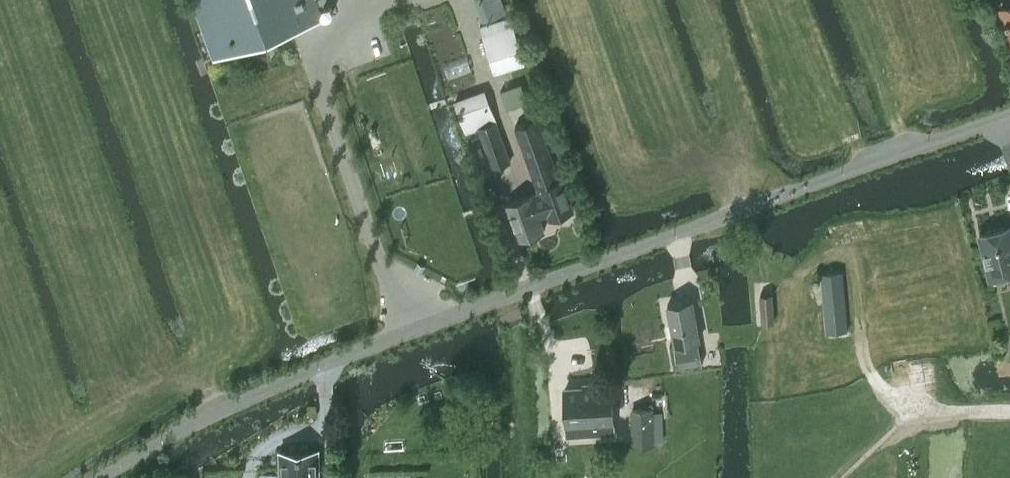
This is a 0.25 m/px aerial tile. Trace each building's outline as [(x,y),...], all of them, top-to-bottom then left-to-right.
[(217,54),(320,18),(314,0),(198,0),(217,54)] [(492,0),(475,0),(474,0),(481,19),(497,14),(492,0)] [(999,9),(1009,36),(1009,4),(999,9)] [(525,63),(515,31),(510,16),(481,25),(494,72),(525,63)] [(500,90),(506,107),(527,99),(521,82),(500,90)] [(479,127),(496,121),(497,120),(486,91),(456,102),(467,132),(479,127)] [(506,202),(519,238),(544,229),(539,215),(548,212),(550,217),(574,208),(563,177),(561,178),(539,117),(516,125),(540,191),(506,202)] [(479,127),(495,168),(511,162),(496,121),(479,127)] [(980,233),(990,277),(1009,272),(1009,226),(980,233)] [(842,270),(821,272),(826,331),(848,329),(842,270)] [(760,322),(774,321),(773,293),(759,293),(760,322)] [(698,339),(700,338),(692,300),(668,304),(675,342),(671,343),(675,367),(702,362),(698,339)] [(627,380),(627,395),(649,394),(649,379),(627,380)] [(586,387),(565,388),(567,421),(613,419),(611,382),(586,383),(586,387)] [(281,451),(280,451),(281,472),(261,472),(261,477),(320,477),(319,449),(281,451)]
